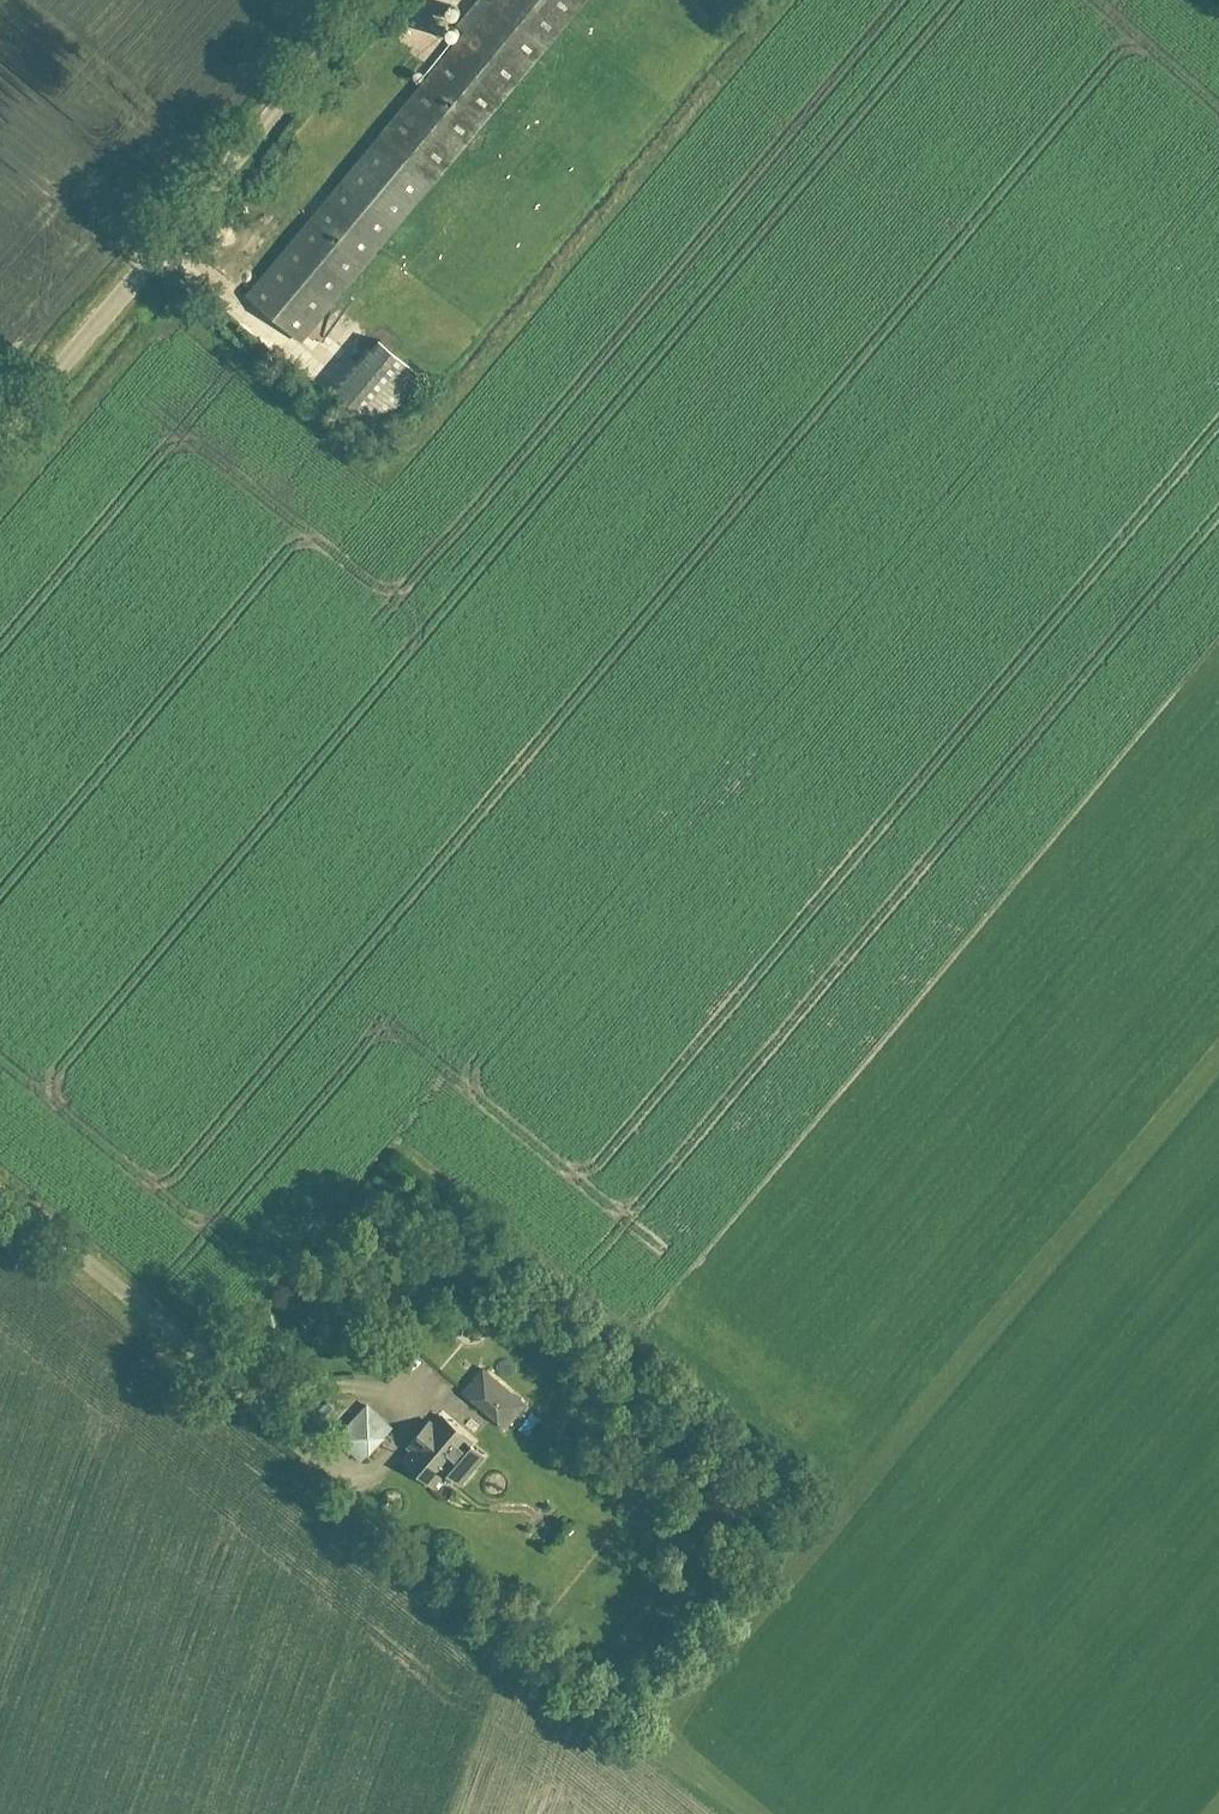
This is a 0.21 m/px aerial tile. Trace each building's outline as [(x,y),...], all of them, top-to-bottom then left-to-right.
[(584,0),(497,0),(491,7),(483,0),(481,0),(465,19),(475,27),(248,298),(300,341),(584,0)] [(449,49),(429,28),(410,45),(430,67),(449,49)] [(388,439),(437,384),(385,338),(336,393),(388,439)] [(509,1431),(528,1405),(484,1369),(465,1392),(509,1431)] [(367,1407),(335,1441),(361,1465),(393,1430),(367,1407)] [(435,1488),(455,1465),(470,1477),(485,1458),(471,1446),(473,1443),(444,1418),(429,1435),(428,1434),(423,1433),(413,1445),(415,1450),(416,1451),(406,1463),(435,1488)]
